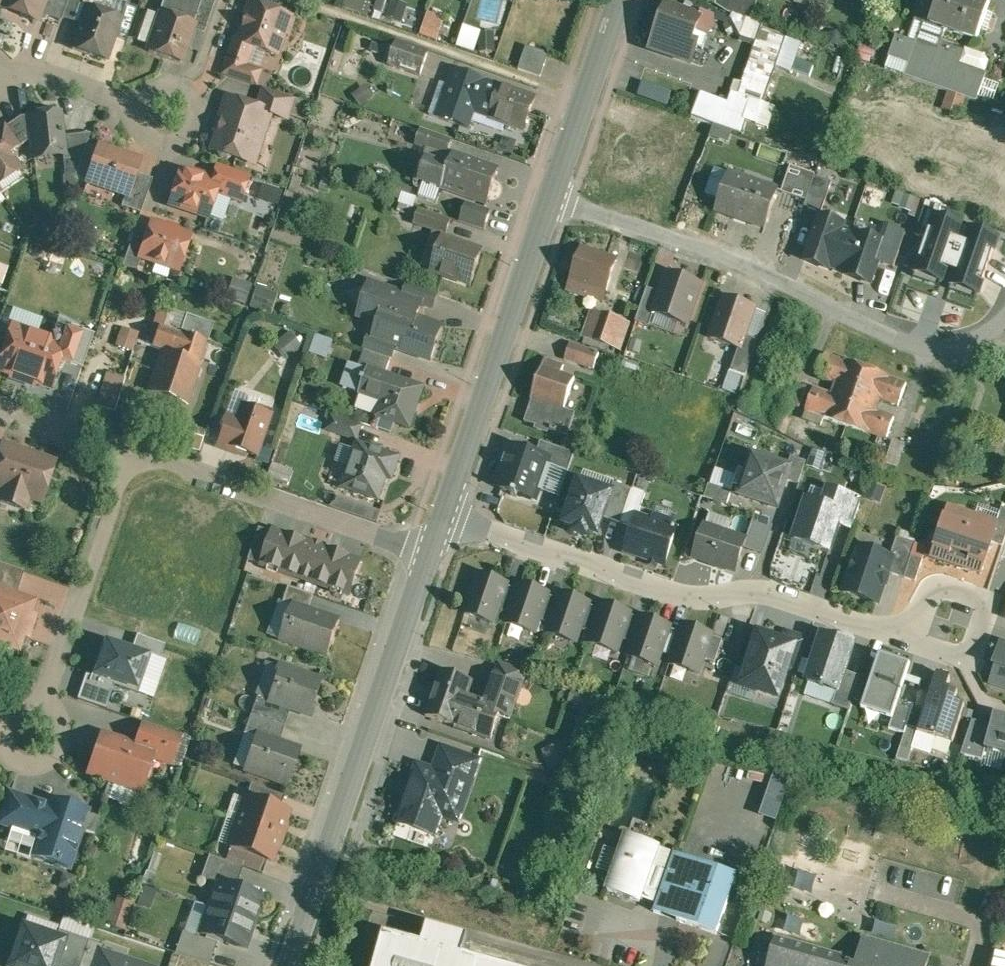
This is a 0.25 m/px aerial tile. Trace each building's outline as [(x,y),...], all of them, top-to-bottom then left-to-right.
[(1,8),(38,22),(41,14),(46,0),(4,0),(1,8)] [(41,14),(61,22),(62,18),(69,0),(46,0),(41,14)] [(62,18),(76,23),(84,0),(69,0),(62,18)] [(160,14),(162,14),(149,52),(181,63),(193,29),(195,24),(194,24),(201,3),(202,0),(164,0),(160,14)] [(360,0),(346,0),(343,8),(367,17),(372,4),(360,0)] [(374,10),(384,14),(389,0),(378,0),(374,10)] [(729,13),(731,14),(754,22),(754,21),(758,0),(731,0),(729,13)] [(983,0),(939,0),(931,23),(978,39),(982,27),(987,13),(991,2),(990,2),(990,3),(983,0)] [(201,3),(194,24),(195,24),(193,29),(205,34),(214,7),(201,3)] [(419,9),(404,3),(398,21),(413,26),(419,9)] [(701,14),(667,3),(651,49),(692,63),(698,47),(691,45),(696,31),(702,15),(701,14)] [(296,19),(253,4),(241,40),(235,39),(228,60),(230,61),(243,65),(243,64),(249,45),(278,54),(285,33),(291,35),(296,19)] [(121,19),(87,8),(73,49),(107,61),(121,19)] [(715,15),(702,10),(701,14),(702,15),(696,31),(708,35),(714,16),(715,15)] [(994,15),(987,13),(982,27),(988,30),(994,15)] [(754,22),(731,14),(735,37),(741,40),(756,45),(762,29),(764,24),(754,21),(754,22)] [(431,24),(423,30),(430,39),(438,34),(431,24)] [(478,34),(464,29),(458,46),(472,51),(478,34)] [(786,38),(762,29),(756,45),(744,81),(769,91),(777,67),(786,38)] [(494,33),(479,34),(480,53),(495,52),(494,33)] [(786,38),(777,67),(791,72),(800,43),(786,38)] [(939,51),(917,43),(916,45),(897,38),(890,57),(909,64),(905,76),(977,101),(987,74),(959,65),(964,51),(941,43),(939,51)] [(426,52),(397,42),(389,65),(418,75),(426,52)] [(549,55),(527,47),(520,70),(542,77),(549,55)] [(264,71),(243,64),(243,65),(230,61),(225,75),(259,86),(264,71)] [(484,82),(456,72),(439,118),(468,128),(474,112),(489,118),(500,89),(484,84),(484,82)] [(769,91),(744,81),(743,84),(736,81),(732,92),(764,103),(765,103),(769,91)] [(366,86),(353,94),(361,106),(373,97),(366,86)] [(297,99),(263,88),(256,108),(271,113),(271,114),(291,120),(297,99)] [(533,100),(500,89),(489,118),(523,129),(533,100)] [(732,92),(729,102),(702,92),(693,115),(744,133),(748,121),(757,124),(764,103),(732,92)] [(256,108),(230,99),(213,151),(218,152),(221,157),(228,159),(233,157),(248,161),(253,159),(257,145),(260,147),(271,114),(271,113),(256,108)] [(765,103),(764,103),(757,124),(769,128),(776,107),(765,103)] [(60,113),(30,116),(32,138),(35,160),(36,160),(36,156),(63,153),(61,137),(62,137),(60,113)] [(21,117),(4,129),(18,148),(32,138),(30,116),(21,117)] [(614,126),(599,174),(640,187),(645,172),(658,176),(668,143),(614,126)] [(21,170),(9,154),(18,148),(4,129),(0,132),(0,185),(21,170)] [(451,142),(420,131),(415,144),(446,155),(451,142)] [(62,137),(61,137),(63,153),(64,161),(82,158),(82,159),(91,134),(91,133),(62,137)] [(516,142),(503,138),(499,151),(512,155),(516,142)] [(140,161),(100,148),(88,181),(126,194),(128,195),(136,173),(140,161)] [(486,165),(454,154),(448,172),(442,188),(487,204),(497,176),(483,171),(486,165)] [(252,177),(218,166),(212,181),(220,184),(216,193),(243,202),(252,177)] [(429,166),(423,182),(442,188),(448,172),(429,166)] [(816,174),(791,166),(782,192),(807,201),(815,176),(816,174)] [(195,175),(182,171),(171,204),(208,217),(216,193),(220,184),(212,181),(207,179),(208,177),(195,173),(195,175)] [(153,179),(136,173),(128,195),(126,194),(122,207),(141,213),(153,179)] [(832,182),(815,176),(807,201),(805,207),(822,213),(832,182)] [(778,190),(748,180),(745,187),(727,181),(717,211),(765,228),(778,190)] [(282,191),(263,185),(257,204),(276,210),(282,191)] [(493,212),(468,203),(461,223),(486,231),(493,212)] [(451,221),(420,210),(416,223),(447,234),(451,221)] [(977,227),(943,210),(936,224),(970,241),(977,227)] [(844,225),(820,217),(805,260),(829,268),(830,266),(838,269),(851,232),(843,229),(844,225)] [(179,230),(166,226),(166,228),(153,224),(148,237),(141,258),(142,258),(178,270),(190,236),(178,232),(179,230)] [(906,233),(889,227),(883,243),(884,243),(878,261),(895,267),(906,233)] [(135,232),(123,266),(137,271),(142,258),(141,258),(148,237),(135,232)] [(883,243),(851,232),(838,269),(847,272),(846,274),(871,283),(878,261),(884,243),(883,243)] [(482,251),(444,238),(433,270),(471,283),(482,251)] [(938,273),(931,278),(952,306),(995,275),(974,247),(951,263),(938,273)] [(942,251),(929,260),(938,273),(951,263),(942,251)] [(614,265),(581,254),(568,293),(586,300),(590,291),(603,296),(614,265)] [(701,285),(667,273),(660,292),(654,312),(655,313),(688,324),(701,285)] [(641,274),(626,316),(635,318),(649,277),(641,274)] [(253,286),(238,281),(232,299),(246,304),(253,286)] [(405,296),(371,284),(359,316),(374,321),(381,317),(388,320),(381,341),(380,342),(396,348),(432,360),(437,347),(435,346),(441,328),(417,319),(422,306),(423,302),(405,296)] [(438,295),(409,285),(405,296),(423,302),(422,306),(433,310),(438,295)] [(648,288),(636,322),(650,326),(655,313),(654,312),(660,292),(648,288)] [(754,308),(725,298),(711,338),(739,348),(740,348),(745,336),(754,308)] [(922,308),(920,306),(913,312),(921,321),(927,316),(922,309),(922,308)] [(628,325),(593,313),(584,339),(619,351),(628,325)] [(181,335),(152,325),(148,336),(146,344),(162,350),(149,389),(185,402),(212,325),(187,317),(181,335)] [(7,326),(0,348),(0,371),(8,374),(7,376),(31,384),(32,381),(48,386),(56,359),(61,343),(7,326)] [(139,332),(121,326),(113,351),(122,354),(130,357),(136,341),(139,332)] [(74,364),(84,333),(66,327),(61,343),(56,359),(74,364)] [(271,346),(285,360),(300,345),(287,331),(271,346)] [(148,336),(139,332),(136,341),(146,344),(148,336)] [(311,334),(304,352),(323,359),(329,341),(311,334)] [(745,336),(740,348),(739,348),(732,369),(747,375),(759,341),(745,336)] [(381,341),(370,337),(365,350),(392,359),(396,348),(380,342),(381,341)] [(598,356),(569,346),(564,361),(593,371),(598,356)] [(392,359),(365,350),(360,367),(369,370),(369,368),(387,374),(392,359)] [(130,357),(122,354),(117,369),(125,372),(130,357)] [(840,384),(835,396),(814,388),(806,410),(825,417),(825,418),(847,425),(867,368),(845,360),(845,361),(826,354),(818,376),(840,384)] [(563,368),(543,362),(530,401),(531,401),(563,413),(564,412),(574,382),(560,377),(563,368)] [(387,374),(369,368),(369,370),(361,392),(384,400),(379,415),(409,425),(422,387),(387,374)] [(889,376),(867,368),(847,425),(868,433),(869,432),(887,439),(895,417),(878,411),(882,399),(899,405),(907,384),(888,377),(889,376)] [(719,389),(734,394),(740,375),(726,370),(719,389)] [(105,372),(98,392),(113,397),(119,377),(105,372)] [(808,386),(797,382),(790,403),(800,407),(808,386)] [(113,397),(98,392),(94,405),(114,411),(118,399),(113,397)] [(563,413),(531,401),(524,422),(566,437),(567,436),(562,434),(569,414),(564,412),(563,413)] [(258,411),(245,406),(240,419),(241,420),(232,447),(258,456),(273,412),(259,407),(258,411)] [(163,419),(151,415),(145,432),(157,436),(163,419)] [(229,415),(218,446),(230,451),(232,447),(241,420),(240,419),(229,415)] [(206,431),(164,416),(163,419),(157,436),(199,451),(206,431)] [(361,426),(332,416),(328,429),(357,438),(361,426)] [(905,444),(894,440),(886,463),(898,467),(905,444)] [(575,453),(541,442),(537,454),(545,457),(543,464),(569,473),(575,453)] [(399,458),(359,444),(344,488),(379,500),(386,477),(391,479),(399,458)] [(537,454),(512,446),(504,468),(508,469),(501,489),(513,493),(512,496),(518,498),(519,495),(534,500),(542,478),(538,477),(543,464),(545,457),(537,454)] [(3,447),(0,456),(0,486),(6,488),(1,502),(24,509),(28,496),(43,501),(55,464),(3,447)] [(788,468),(753,456),(740,496),(769,506),(770,504),(776,506),(780,504),(788,480),(792,469),(788,468)] [(807,461),(792,456),(788,468),(792,469),(788,480),(799,484),(807,461)] [(611,493),(580,482),(566,524),(577,527),(575,533),(587,537),(589,532),(598,535),(604,517),(612,493),(611,493)] [(633,490),(615,483),(611,493),(612,493),(604,517),(622,523),(633,490)] [(732,492),(709,484),(705,497),(728,505),(732,492)] [(646,494),(633,490),(622,523),(634,528),(637,517),(639,518),(646,494)] [(824,507),(808,501),(796,538),(831,550),(835,536),(833,535),(837,523),(846,496),(830,491),(824,507)] [(862,502),(846,496),(837,523),(853,529),(862,502)] [(996,527),(997,528),(992,543),(1004,547),(1004,542),(1004,509),(1002,508),(996,527)] [(639,518),(637,517),(634,528),(626,551),(666,565),(677,531),(672,529),(674,525),(672,522),(671,521),(657,517),(653,519),(652,522),(639,518)] [(969,525),(948,518),(934,559),(982,575),(992,543),(997,528),(996,527),(971,519),(969,525)] [(757,519),(747,548),(763,553),(773,524),(757,519)] [(746,541),(705,527),(695,557),(736,571),(746,541)] [(275,533),(260,528),(249,560),(264,565),(264,564),(275,533)] [(325,552),(310,547),(310,545),(275,533),(264,564),(264,565),(350,594),(361,562),(325,550),(325,552)] [(916,544),(898,538),(891,558),(892,558),(887,573),(905,578),(912,557),(916,544)] [(891,558),(859,548),(845,592),(877,603),(887,573),(892,558),(891,558)] [(924,560),(912,557),(905,578),(916,582),(924,560)] [(0,563),(0,588),(18,594),(25,571),(0,563)] [(507,585),(479,575),(465,614),(494,624),(498,611),(507,586),(507,585)] [(548,594),(520,585),(518,591),(509,615),(506,624),(535,634),(539,621),(548,596),(548,594)] [(314,595),(289,586),(283,604),(293,607),(294,605),(309,610),(314,595)] [(518,591),(507,586),(498,611),(509,615),(518,591)] [(0,588),(0,652),(3,653),(5,648),(21,653),(26,638),(31,639),(38,616),(26,611),(22,604),(25,596),(18,594),(0,588)] [(589,604),(561,594),(559,600),(550,625),(547,634),(576,643),(580,631),(589,606),(589,604)] [(559,600),(548,596),(539,621),(550,625),(559,600)] [(630,614),(602,604),(600,610),(591,635),(588,643),(617,653),(621,640),(629,616),(630,614)] [(309,610),(294,605),(293,607),(281,640),(329,656),(341,621),(309,610)] [(600,610),(589,606),(580,631),(591,635),(600,610)] [(641,620),(629,616),(621,640),(632,644),(641,620)] [(670,627),(642,618),(641,620),(632,644),(628,657),(656,667),(661,654),(669,629),(670,627)] [(712,635),(683,625),(681,633),(672,658),(670,665),(698,675),(704,659),(711,637),(712,635)] [(681,633),(669,629),(661,654),(672,658),(681,633)] [(809,640),(786,632),(783,644),(794,647),(787,670),(798,674),(809,640)] [(134,636),(129,651),(145,656),(159,660),(163,645),(134,636)] [(783,644),(760,636),(748,672),(760,676),(756,689),(778,697),(787,670),(794,647),(783,644)] [(823,636),(807,683),(837,693),(838,693),(845,672),(853,647),(823,636)] [(722,640),(711,637),(704,659),(715,663),(722,640)] [(100,642),(89,676),(112,683),(135,690),(145,656),(129,651),(100,642)] [(1002,643),(995,665),(997,665),(991,683),(1004,688),(1004,644),(1002,643)] [(911,665),(880,655),(862,709),(893,719),(899,700),(911,665)] [(472,681),(442,670),(426,716),(493,739),(506,699),(510,700),(516,685),(522,687),(527,669),(500,663),(486,704),(467,697),(472,681)] [(321,680),(281,667),(270,701),(270,702),(292,709),(310,714),(321,680)] [(838,693),(837,693),(832,705),(849,711),(860,677),(845,672),(838,693)] [(112,683),(89,676),(83,674),(75,699),(104,708),(112,683)] [(951,678),(938,674),(919,730),(918,732),(936,738),(936,736),(953,742),(965,705),(955,702),(958,692),(948,689),(951,678)] [(292,709),(270,702),(270,701),(258,697),(252,715),(286,726),(292,709)] [(915,705),(899,700),(893,719),(890,728),(905,733),(915,705)] [(995,714),(991,725),(985,750),(986,750),(1004,755),(1004,716),(995,714)] [(286,726),(252,715),(246,734),(258,738),(258,737),(280,744),(286,726)] [(991,725),(973,721),(962,754),(983,760),(986,750),(985,750),(991,725)] [(182,735),(144,722),(136,746),(154,752),(152,758),(172,765),(172,764),(182,735)] [(919,730),(908,726),(902,745),(913,749),(918,732),(919,730)] [(136,746),(104,734),(90,774),(140,791),(144,781),(149,780),(151,773),(148,769),(152,758),(154,752),(136,746)] [(182,735),(172,764),(182,768),(192,738),(182,735)] [(280,744),(258,737),(258,738),(247,771),(286,784),(298,750),(280,744)] [(479,762),(449,751),(441,774),(471,784),(479,762)] [(907,754),(900,751),(897,760),(904,763),(907,754)] [(441,774),(419,766),(399,822),(434,835),(442,813),(458,819),(462,808),(471,784),(441,774)] [(753,814),(770,820),(785,778),(767,772),(753,814)] [(285,797),(251,785),(247,798),(280,809),(285,797)] [(102,800),(127,805),(129,793),(104,788),(102,800)] [(49,807),(11,795),(2,823),(39,835),(49,807)] [(280,809),(247,798),(238,823),(280,837),(288,812),(280,809)] [(63,804),(61,808),(49,804),(39,835),(33,856),(69,868),(81,830),(86,813),(87,812),(63,804)] [(100,818),(86,813),(81,830),(95,835),(100,818)] [(280,837),(238,823),(230,847),(271,862),(280,837)] [(659,848),(627,837),(608,890),(640,902),(641,899),(659,848)] [(659,848),(641,899),(657,904),(675,853),(659,848)] [(737,875),(675,853),(657,904),(655,912),(717,934),(737,875)] [(243,868),(209,856),(202,878),(219,884),(219,882),(236,888),(243,868)] [(76,879),(64,875),(61,887),(72,890),(76,879)] [(236,888),(219,882),(219,884),(210,908),(254,923),(263,898),(236,888)] [(138,888),(134,901),(148,906),(152,893),(138,888)] [(133,902),(122,898),(113,926),(124,930),(133,902)] [(254,923),(210,908),(201,934),(245,949),(254,923)] [(20,925),(6,965),(58,965),(66,941),(56,938),(20,925)] [(469,938),(428,926),(423,945),(464,956),(469,938)] [(88,941),(59,931),(56,938),(66,941),(58,965),(80,965),(88,941)] [(217,944),(183,932),(176,953),(210,965),(217,944)] [(385,934),(376,965),(499,965),(464,956),(423,945),(385,934)] [(862,939),(857,960),(776,937),(768,965),(927,965),(930,957),(862,939)] [(98,949),(103,951),(104,946),(88,941),(80,965),(92,965),(98,949)] [(103,951),(98,949),(92,965),(148,965),(103,951)] [(987,950),(983,965),(1004,965),(1004,954),(987,950)]
